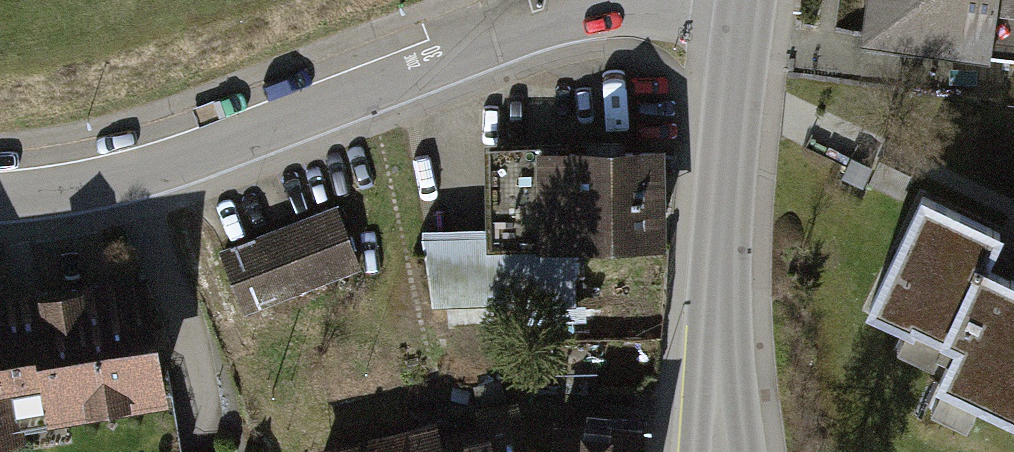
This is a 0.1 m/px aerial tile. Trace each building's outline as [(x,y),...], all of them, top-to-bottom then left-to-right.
[(857,46),(1013,68),(1013,0),(863,0),(857,46)] [(660,148),(495,152),(497,250),(663,246),(660,148)] [(957,417),(963,401),(1006,299),(944,273),(965,225),(896,196),(848,309),(879,322),(871,340),(920,360),(905,395),(957,417)] [(333,208),(219,244),(241,313),(355,277),(333,208)] [(0,298),(0,433),(167,408),(147,276),(0,298)] [(1006,299),(963,401),(1013,422),(1013,303),(1006,299)] [(444,427),(450,451),(516,451),(508,413),(444,427)] [(552,418),(550,451),(642,451),(643,422),(552,418)] [(380,440),(383,451),(450,451),(444,427),(380,440)] [(323,451),(383,451),(380,440),(323,451)]
